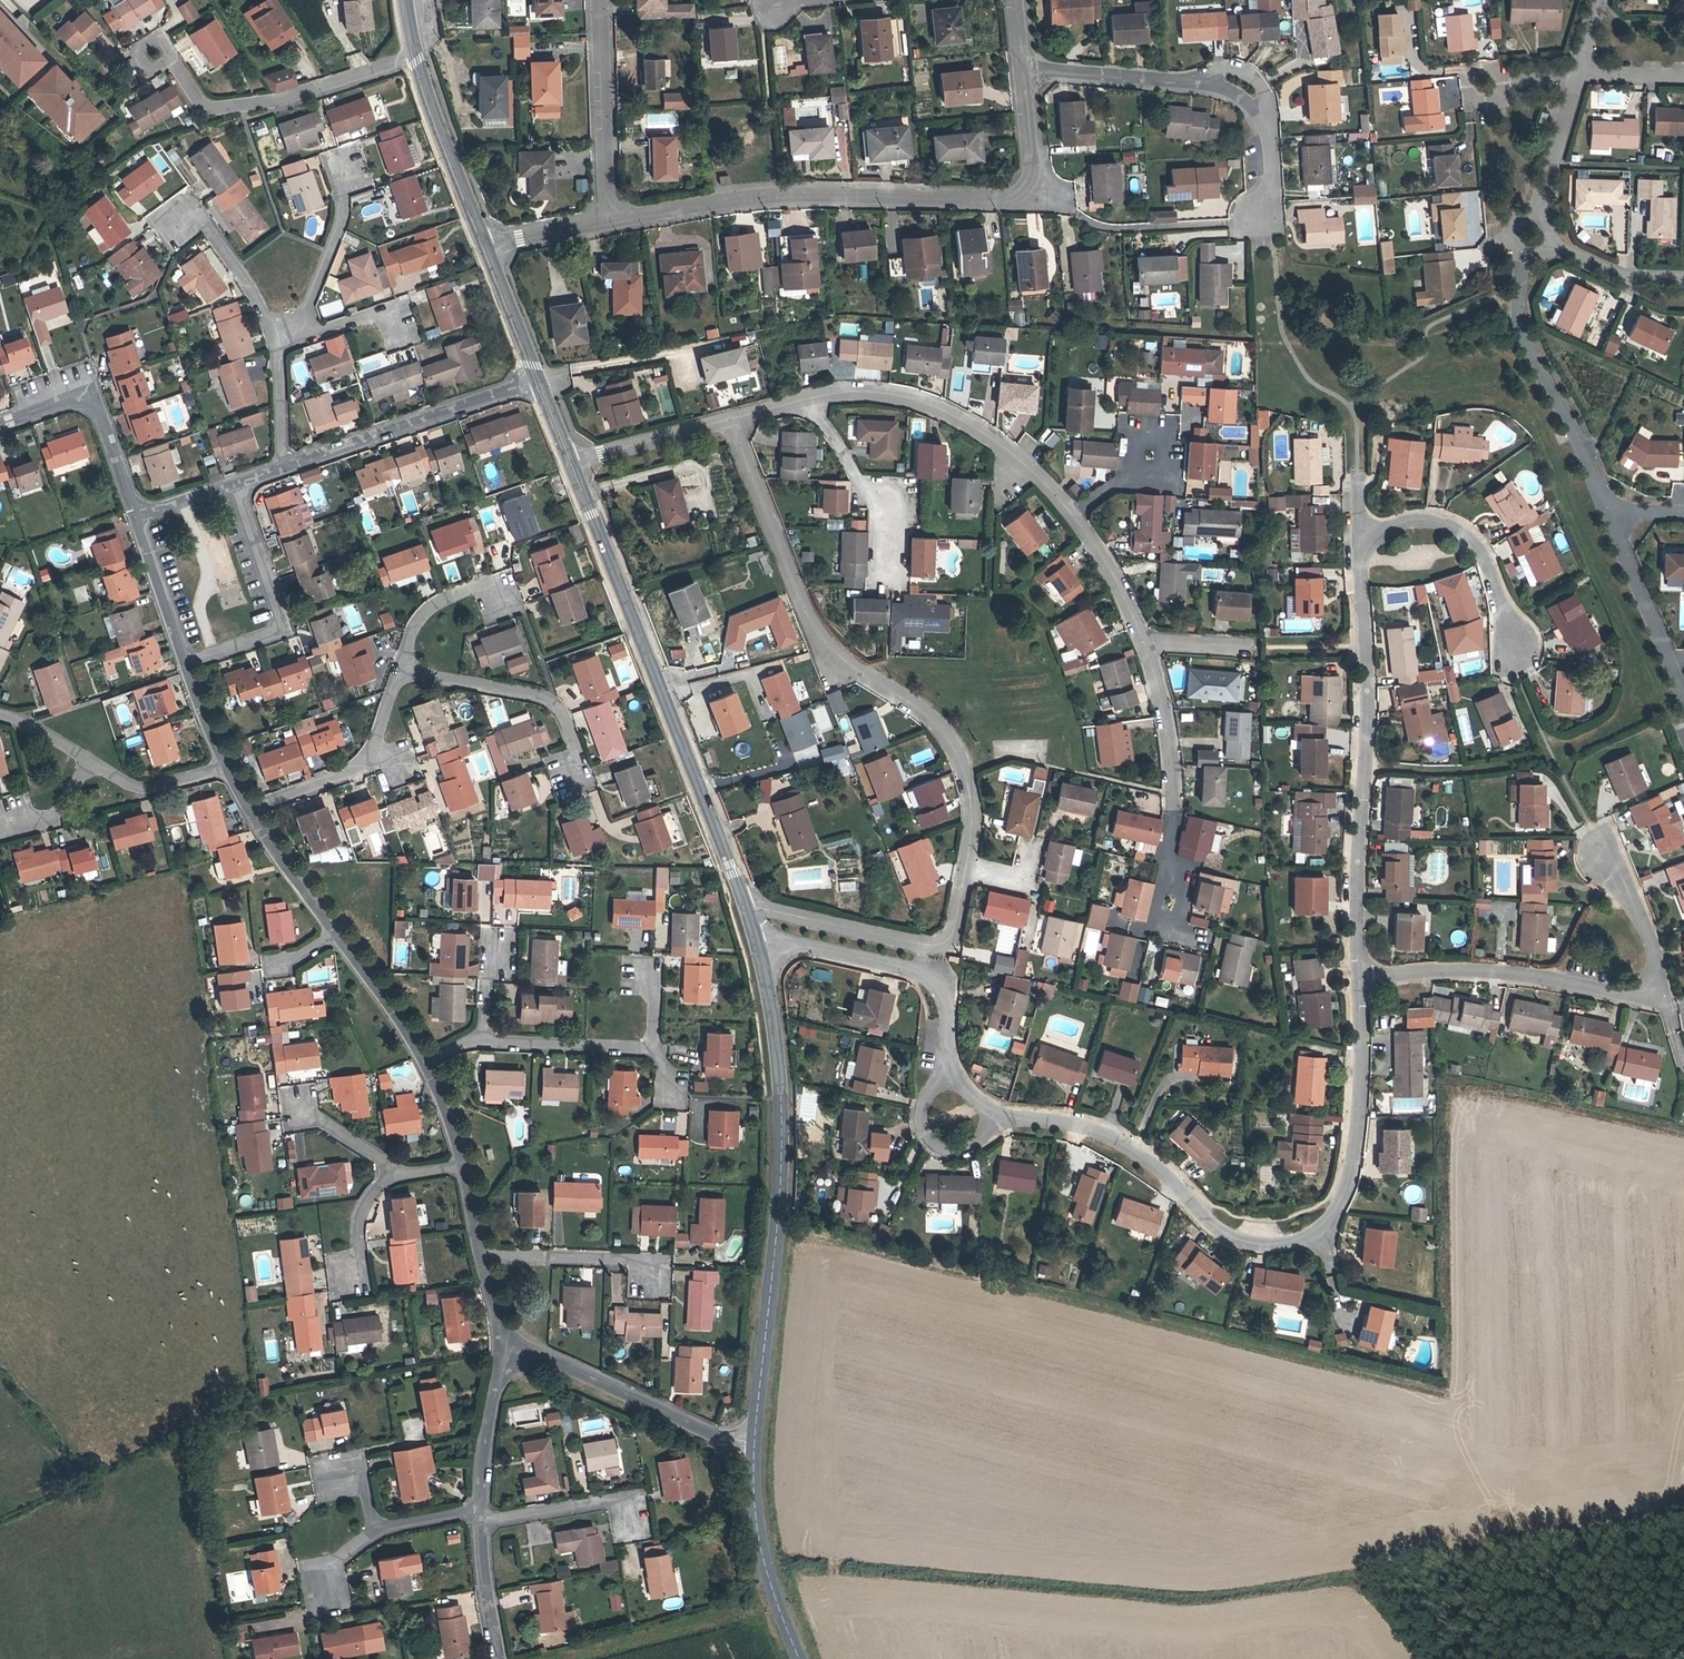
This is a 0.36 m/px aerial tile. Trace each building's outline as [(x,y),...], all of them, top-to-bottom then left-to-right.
[(123,28),(136,20),(134,18),(137,16),(139,18),(145,14),(153,9),(148,0),(124,0),(110,8),(112,11),(121,25),(123,28)] [(145,14),(146,17),(165,5),(162,0),(148,0),(153,9),(145,14)] [(255,8),(257,10),(251,14),(256,23),(266,37),(264,38),(271,48),(294,33),(278,8),(273,0),(266,0),(255,7),(255,8)] [(371,29),(368,2),(371,1),(371,0),(349,0),(349,3),(344,4),(347,32),(371,29)] [(498,25),(497,0),(472,0),(473,26),(498,25)] [(563,0),(560,0),(560,13),(536,13),(536,4),(528,5),(529,21),(564,20),(563,0)] [(536,4),(536,13),(560,13),(560,0),(535,0),(536,4)] [(636,7),(638,7),(638,18),(693,16),(692,5),(663,6),(663,0),(636,0),(636,7)] [(1066,22),(1066,19),(1099,16),(1099,0),(1049,0),(1051,22),(1066,22)] [(1310,6),(1312,15),(1308,16),(1315,52),(1339,48),(1330,0),(1324,2),(1324,0),(1290,0),(1291,16),(1308,13),(1307,6),(1310,6)] [(1406,10),(1419,10),(1420,0),(1406,0),(1406,10)] [(1533,20),(1559,21),(1560,0),(1510,0),(1509,23),(1522,24),(1522,20),(1533,20)] [(179,8),(188,22),(198,16),(189,2),(179,8)] [(1112,42),(1131,41),(1130,38),(1146,37),(1145,15),(1151,14),(1150,3),(1134,4),(1134,14),(1111,16),(1112,42)] [(262,40),(264,38),(266,37),(256,23),(251,14),(257,10),(255,8),(245,15),(253,25),(262,40)] [(962,19),(959,19),(958,8),(933,11),(937,42),(965,39),(962,19)] [(73,48),(79,41),(84,37),(87,40),(100,28),(83,10),(72,21),(69,18),(56,30),(73,48)] [(108,13),(109,15),(104,19),(112,31),(121,25),(112,11),(108,13)] [(1182,40),(1226,37),(1224,13),(1181,16),(1182,40)] [(1240,39),(1276,37),(1274,13),(1239,15),(1240,39)] [(1475,41),(1471,41),(1468,13),(1444,15),(1448,50),(1475,48),(1475,41)] [(0,15),(0,17),(6,24),(8,22),(1,14),(0,15)] [(1398,55),(1400,55),(1399,33),(1397,15),(1377,16),(1379,56),(1381,56),(1398,55)] [(17,84),(43,59),(33,49),(31,51),(25,44),(27,42),(8,22),(6,24),(0,17),(0,66),(17,84)] [(896,18),(886,19),(885,18),(860,21),(864,59),(900,56),(896,18)] [(137,22),(136,20),(123,28),(124,30),(137,22)] [(213,20),(189,35),(200,51),(203,50),(213,66),(234,52),(213,20)] [(712,59),(734,57),(732,27),(710,29),(712,59)] [(512,28),(512,36),(513,36),(527,36),(527,28),(512,28)] [(809,72),(832,69),(828,35),(805,37),(809,72)] [(527,36),(513,36),(514,58),(528,57),(527,36)] [(33,49),(27,42),(25,44),(31,51),(33,49)] [(350,69),(366,64),(361,51),(345,57),(350,69)] [(669,59),(661,59),(661,51),(643,52),(644,88),(662,87),(661,76),(669,76),(669,59)] [(1381,56),(1381,64),(1399,63),(1398,55),(1381,56)] [(1333,57),(1316,58),(1316,65),(1333,64),(1333,57)] [(532,101),(558,101),(556,62),(531,63),(532,101)] [(52,67),(26,90),(31,96),(32,94),(46,110),(45,111),(62,130),(65,127),(77,140),(101,118),(83,98),(81,99),(73,89),(77,86),(71,79),(68,81),(53,65),(52,67)] [(278,75),(287,89),(306,83),(301,68),(278,75)] [(1317,70),(1318,84),(1335,83),(1340,83),(1340,69),(1317,70)] [(945,103),(972,100),(970,84),(977,83),(975,71),(941,74),(945,103)] [(480,77),(480,72),(474,72),(472,74),(472,82),(477,88),(478,105),(481,105),(481,115),(505,114),(504,76),(480,77)] [(1414,115),(1415,129),(1437,127),(1436,114),(1437,114),(1437,113),(1435,89),(1429,89),(1428,79),(1411,80),(1414,115)] [(1307,85),(1310,120),(1340,119),(1338,97),(1336,97),(1335,83),(1318,84),(1307,85)] [(170,87),(158,94),(168,110),(180,102),(170,87)] [(1591,91),(1591,108),(1626,108),(1626,92),(1591,91)] [(129,109),(137,123),(129,127),(135,134),(169,112),(168,110),(158,94),(156,92),(129,109)] [(9,100),(3,95),(0,93),(0,112),(9,100)] [(683,93),(663,94),(664,105),(684,104),(683,93)] [(689,93),(683,93),(684,104),(664,105),(664,108),(689,107),(689,93)] [(32,94),(31,96),(45,111),(46,110),(32,94)] [(366,99),(326,112),(334,135),(373,121),(366,99)] [(1090,122),(1082,122),(1080,101),(1059,102),(1063,144),(1091,142),(1090,122)] [(836,105),(839,120),(846,119),(844,104),(836,105)] [(1217,119),(1206,118),(1188,116),(1189,112),(1189,108),(1168,106),(1166,134),(1205,138),(1205,135),(1215,136),(1217,119)] [(536,117),(558,116),(557,107),(535,108),(536,117)] [(785,128),(794,127),(792,108),(784,109),(785,128)] [(1678,109),(1656,109),(1656,133),(1683,133),(1683,111),(1678,111),(1678,109)] [(1443,112),(1437,113),(1437,114),(1436,114),(1437,127),(1444,126),(1443,112)] [(315,132),(323,129),(318,113),(279,126),(287,152),(304,146),(303,143),(317,138),(315,132)] [(1546,122),(1547,118),(1541,116),(1539,125),(1544,126),(1545,122),(1546,122)] [(1624,118),(1624,121),(1592,121),(1592,145),(1638,146),(1638,118),(1624,118)] [(262,122),(254,123),(255,134),(263,133),(262,122)] [(869,159),(909,155),(905,126),(866,131),(869,159)] [(65,127),(62,130),(74,143),(77,140),(65,127)] [(412,166),(411,164),(405,146),(398,127),(380,133),(383,142),(379,143),(389,173),(412,166)] [(790,132),(792,152),(810,150),(811,157),(832,155),(829,128),(790,132)] [(112,133),(104,138),(113,154),(122,148),(112,133)] [(982,160),(980,143),(975,144),(973,133),(933,137),(936,165),(982,160)] [(1328,164),(1326,142),(1326,135),(1326,134),(1305,135),(1306,145),(1302,146),(1305,183),(1306,183),(1322,182),(1324,182),(1323,165),(1328,164)] [(673,137),(651,138),(653,160),(654,179),(675,178),(673,137)] [(1457,182),(1456,169),(1453,170),(1453,166),(1455,166),(1454,153),(1451,154),(1450,143),(1427,145),(1428,156),(1432,156),(1434,184),(1457,182)] [(191,157),(196,165),(199,169),(217,194),(236,180),(210,144),(191,157)] [(412,144),(405,146),(411,164),(418,162),(412,144)] [(166,151),(175,165),(182,160),(172,147),(166,151)] [(13,160),(0,148),(0,173),(1,174),(13,160)] [(529,165),(530,174),(531,197),(552,196),(550,152),(519,153),(520,166),(529,165)] [(1122,162),(1133,162),(1134,152),(1123,152),(1122,162)] [(1195,191),(1196,196),(1216,194),(1214,175),(1224,174),(1223,157),(1204,158),(1204,167),(1171,170),(1172,185),(1173,192),(1195,191)] [(283,167),(286,176),(305,169),(302,160),(283,167)] [(148,162),(122,181),(126,187),(118,193),(128,206),(162,181),(148,162)] [(1096,186),(1097,200),(1119,199),(1116,163),(1091,165),(1092,186),(1096,186)] [(1334,164),(1328,164),(1323,165),(1324,182),(1336,181),(1334,164)] [(520,174),(530,174),(529,165),(520,166),(520,174)] [(287,180),(306,173),(305,169),(286,176),(287,180)] [(310,172),(306,173),(287,180),(293,198),(299,214),(322,206),(310,172)] [(252,187),(261,184),(258,173),(249,176),(252,187)] [(402,218),(410,216),(416,213),(425,210),(413,175),(390,183),(402,218)] [(720,185),(729,184),(728,176),(719,177),(720,185)] [(1576,179),(1575,202),(1594,202),(1619,203),(1620,194),(1620,180),(1576,179)] [(286,200),(293,198),(287,180),(281,182),(286,200)] [(577,182),(577,192),(587,192),(586,181),(577,182)] [(1646,199),(1647,181),(1636,181),(1636,199),(1646,199)] [(1646,199),(1650,199),(1650,198),(1657,198),(1657,181),(1647,181),(1646,199)] [(1166,198),(1196,196),(1195,191),(1173,192),(1172,185),(1165,186),(1166,198)] [(1352,186),(1352,196),(1360,196),(1375,195),(1374,185),(1352,186)] [(1090,201),(1097,200),(1096,186),(1092,186),(1089,186),(1090,201)] [(1430,204),(1431,211),(1438,211),(1439,220),(1441,238),(1462,236),(1458,192),(1441,193),(1441,203),(1430,204)] [(219,204),(243,236),(262,222),(244,197),(238,201),(233,194),(219,204)] [(1628,195),(1620,194),(1619,203),(1628,203),(1628,195)] [(84,212),(105,240),(110,246),(129,232),(103,198),(84,212)] [(1649,222),(1649,236),(1673,237),(1674,199),(1657,198),(1650,198),(1650,199),(1649,222)] [(1322,209),(1298,210),(1298,220),(1303,220),(1305,242),(1341,240),(1339,217),(1323,218),(1322,209)] [(1149,211),(1150,223),(1175,221),(1174,210),(1149,211)] [(767,237),(780,236),(779,220),(766,221),(767,237)] [(262,222),(243,236),(247,242),(266,228),(262,222)] [(386,275),(387,276),(391,275),(401,272),(402,274),(437,261),(430,240),(434,239),(438,238),(434,227),(414,234),(418,245),(388,255),(380,258),(383,266),(386,275)] [(960,271),(984,268),(983,250),(985,250),(984,239),(983,228),(955,231),(960,271)] [(843,260),(873,257),(870,229),(841,232),(843,260)] [(1583,243),(1590,237),(1582,229),(1576,235),(1583,243)] [(728,269),(760,265),(756,232),(724,237),(728,269)] [(780,236),(782,264),(792,262),(790,239),(813,237),(812,233),(780,236)] [(817,285),(813,237),(790,239),(792,262),(782,264),(781,264),(781,265),(783,284),(783,287),(817,285)] [(909,251),(911,275),(936,272),(932,237),(903,240),(904,252),(909,251)] [(441,260),(434,239),(430,240),(437,261),(441,260)] [(988,239),(984,239),(985,250),(983,250),(984,268),(991,268),(988,239)] [(102,252),(110,246),(105,240),(98,245),(102,252)] [(1381,257),(1391,256),(1389,240),(1379,241),(1381,257)] [(112,266),(114,264),(120,260),(133,277),(127,281),(124,284),(132,295),(159,274),(140,249),(135,253),(128,243),(107,258),(112,266)] [(1200,244),(1200,263),(1212,263),(1212,245),(1200,244)] [(380,258),(388,255),(385,248),(378,250),(380,258)] [(686,253),(659,255),(662,276),(663,277),(665,294),(683,292),(682,289),(703,286),(699,251),(697,251),(696,248),(686,249),(686,253)] [(1020,287),(1045,285),(1041,249),(1016,252),(1020,287)] [(1075,291),(1095,289),(1093,271),(1097,271),(1101,271),(1099,250),(1071,252),(1075,291)] [(1422,253),(1422,263),(1453,261),(1452,251),(1422,253)] [(200,253),(193,258),(188,261),(182,266),(207,301),(225,288),(200,253)] [(345,303),(380,291),(376,278),(386,275),(383,266),(373,270),(368,255),(349,262),(354,277),(338,282),(345,303)] [(1183,255),(1173,256),(1175,279),(1184,279),(1183,255)] [(1138,282),(1175,279),(1173,256),(1153,257),(1154,260),(1136,261),(1138,282)] [(1392,272),(1391,256),(1381,257),(1382,273),(1392,272)] [(120,260),(114,264),(127,281),(133,277),(120,260)] [(1453,269),(1453,261),(1422,263),(1426,303),(1445,301),(1453,291),(1451,270),(1453,269)] [(626,273),(626,263),(600,263),(600,276),(613,275),(613,313),(639,313),(639,275),(626,275),(626,273)] [(636,263),(626,263),(626,273),(636,273),(636,263)] [(1220,284),(1224,284),(1228,284),(1228,263),(1212,263),(1200,263),(1200,302),(1220,302),(1220,284)] [(772,285),(783,284),(781,265),(770,266),(770,268),(771,282),(772,285)] [(763,269),(764,283),(771,282),(770,268),(763,269)] [(15,283),(12,272),(0,275),(0,280),(1,286),(15,283)] [(387,276),(386,275),(376,278),(380,291),(390,287),(387,276)] [(395,285),(391,275),(387,276),(390,287),(395,285)] [(922,279),(924,285),(937,281),(935,275),(922,279)] [(446,295),(452,293),(447,281),(442,283),(446,295)] [(771,282),(764,283),(765,294),(772,293),(772,285),(771,282)] [(453,293),(452,293),(446,295),(442,283),(426,288),(441,331),(464,323),(453,293)] [(1567,315),(1561,328),(1576,335),(1582,320),(1584,316),(1595,294),(1573,285),(1560,312),(1567,315)] [(32,291),(33,296),(48,291),(47,286),(32,291)] [(57,288),(48,291),(33,296),(22,300),(29,319),(38,316),(39,320),(65,311),(57,288)] [(1007,301),(1008,313),(1022,311),(1021,299),(1007,301)] [(328,302),(329,313),(343,311),(341,300),(328,302)] [(557,343),(584,339),(579,304),(551,308),(557,343)] [(186,310),(167,316),(169,324),(188,317),(186,310)] [(1150,319),(1150,310),(1138,310),(1138,320),(1150,319)] [(1554,325),(1561,328),(1567,315),(1560,312),(1554,325)] [(230,359),(253,351),(240,315),(218,323),(230,359)] [(1671,332),(1658,326),(1656,328),(1652,327),(1654,324),(1637,316),(1627,337),(1661,353),(1671,332)] [(1014,326),(1010,326),(1004,326),(1004,335),(1013,336),(1014,326)] [(941,327),(941,344),(950,345),(950,327),(941,327)] [(705,331),(707,339),(719,337),(717,328),(705,331)] [(107,338),(110,350),(131,343),(131,344),(134,343),(130,330),(107,338)] [(882,334),(868,333),(867,341),(858,341),(856,366),(865,367),(865,365),(880,367),(880,368),(889,369),(891,343),(882,343),(882,334)] [(1610,333),(1602,351),(1614,356),(1622,339),(1610,333)] [(1095,334),(1093,347),(1105,349),(1107,336),(1095,334)] [(748,344),(746,335),(736,338),(737,346),(748,344)] [(973,341),(969,341),(969,347),(972,347),(971,360),(1001,363),(1003,339),(973,336),(973,341)] [(475,337),(468,339),(472,350),(479,348),(475,337)] [(3,346),(5,352),(0,354),(0,362),(4,372),(23,366),(22,364),(32,361),(24,339),(3,346)] [(480,373),(472,350),(468,339),(445,347),(449,358),(421,368),(425,381),(427,385),(450,377),(449,375),(454,373),(457,381),(480,373)] [(799,369),(828,366),(824,342),(796,346),(799,369)] [(112,373),(131,366),(138,364),(131,344),(131,343),(110,350),(108,350),(111,361),(109,362),(112,373)] [(940,349),(908,346),(905,369),(937,373),(937,376),(947,377),(950,347),(940,346),(940,349)] [(1212,371),(1212,370),(1212,361),(1221,362),(1222,350),(1161,346),(1160,372),(1169,372),(1169,371),(1184,372),(1184,373),(1201,374),(1201,371),(1212,371)] [(316,382),(353,370),(350,363),(345,348),(308,360),(316,382)] [(707,381),(746,370),(740,348),(701,358),(707,381)] [(220,375),(232,408),(254,401),(240,358),(208,369),(211,378),(220,375)] [(1001,367),(1001,363),(971,360),(970,369),(987,371),(987,365),(1001,367)] [(1220,370),(1221,362),(1212,361),(1212,370),(1220,370)] [(374,398),(392,392),(405,388),(425,381),(421,368),(419,362),(368,379),(374,398)] [(133,374),(131,366),(112,373),(119,394),(122,393),(124,401),(122,402),(125,412),(144,406),(141,395),(147,393),(140,371),(133,374)] [(651,379),(653,385),(667,381),(666,375),(651,379)] [(612,406),(617,424),(640,417),(630,380),(608,386),(610,395),(604,396),(607,407),(612,406)] [(1129,388),(1129,383),(1119,382),(1118,398),(1127,398),(1127,404),(1126,411),(1157,413),(1159,390),(1136,389),(1129,388)] [(1035,386),(999,383),(997,407),(1033,410),(1035,386)] [(1181,386),(1180,399),(1189,400),(1188,402),(1208,403),(1207,419),(1231,421),(1233,389),(1209,387),(1181,386)] [(662,400),(669,399),(667,387),(661,388),(662,400)] [(408,397),(405,388),(392,392),(395,401),(408,397)] [(1068,388),(1065,429),(1088,430),(1091,390),(1068,388)] [(715,391),(704,394),(709,409),(719,406),(715,391)] [(304,399),(314,425),(336,418),(337,420),(337,421),(355,415),(350,399),(340,403),(332,405),(330,401),(327,392),(304,399)] [(610,425),(617,424),(612,406),(607,407),(604,396),(597,398),(602,415),(607,413),(610,425)] [(160,433),(153,411),(147,413),(145,408),(144,406),(125,412),(132,433),(135,432),(138,440),(160,433)] [(239,417),(241,423),(250,420),(252,425),(262,422),(258,411),(239,417)] [(1676,412),(1676,425),(1683,425),(1683,412),(1677,411),(1676,412)] [(514,440),(524,436),(527,435),(519,413),(471,430),(472,433),(464,436),(470,455),(514,440)] [(336,418),(314,425),(315,427),(337,420),(336,418)] [(1265,418),(1257,418),(1258,428),(1266,428),(1265,418)] [(124,420),(118,423),(124,436),(130,433),(124,420)] [(876,440),(875,457),(895,457),(896,421),(858,420),(857,439),(871,440),(876,440)] [(1453,435),(1471,437),(1472,427),(1454,425),(1453,435)] [(224,456),(238,451),(255,445),(248,426),(217,437),(215,428),(206,431),(214,455),(223,453),(224,456)] [(1193,442),(1202,443),(1203,429),(1194,428),(1193,442)] [(807,432),(786,431),(786,446),(782,446),(781,478),(806,479),(807,432)] [(79,432),(47,443),(48,448),(41,451),(47,469),(86,455),(79,432)] [(1051,449),(1060,438),(1052,432),(1044,442),(1051,449)] [(1441,455),(1460,456),(1478,458),(1479,455),(1485,456),(1487,440),(1480,440),(1480,437),(1471,437),(1453,435),(1434,433),(1432,454),(1441,455)] [(1638,463),(1644,463),(1644,465),(1676,466),(1677,442),(1649,441),(1637,433),(1624,454),(1638,463)] [(205,448),(202,436),(195,438),(198,450),(205,448)] [(1319,481),(1318,463),(1318,447),(1318,438),(1294,439),(1295,482),(1319,481)] [(1395,457),(1392,483),(1418,486),(1422,442),(1389,438),(1389,448),(1392,448),(1391,457),(1395,457)] [(1073,456),(1081,457),(1081,464),(1115,467),(1116,444),(1073,441),(1073,456)] [(1213,443),(1202,443),(1193,442),(1189,442),(1186,476),(1211,477),(1212,456),(1213,443)] [(154,485),(156,484),(175,477),(177,477),(165,443),(142,451),(154,485)] [(941,477),(942,471),(942,468),(942,455),(943,444),(918,443),(917,467),(917,476),(925,476),(941,477)] [(1221,444),(1213,443),(1212,456),(1220,457),(1221,444)] [(445,444),(424,451),(429,464),(431,470),(441,467),(444,472),(461,466),(453,444),(446,446),(445,444)] [(256,449),(255,445),(238,451),(239,455),(256,449)] [(402,455),(393,459),(399,474),(401,481),(422,474),(420,468),(429,464),(424,451),(422,445),(401,453),(402,455)] [(1249,463),(1252,463),(1257,463),(1257,447),(1251,446),(1249,446),(1249,463)] [(1327,447),(1318,447),(1318,463),(1328,463),(1327,447)] [(205,465),(215,462),(213,455),(202,458),(205,465)] [(950,456),(942,455),(942,468),(950,468),(950,456)] [(389,478),(399,474),(393,459),(392,456),(383,459),(389,478)] [(381,480),(389,478),(383,459),(364,466),(365,468),(355,471),(363,494),(383,487),(381,480)] [(21,463),(3,469),(5,477),(9,488),(17,485),(19,491),(40,483),(33,461),(22,465),(21,463)] [(905,476),(917,476),(917,467),(914,467),(913,472),(905,472),(905,476)] [(176,480),(175,477),(156,484),(157,487),(176,480)] [(951,510),(956,511),(970,511),(976,511),(977,478),(952,477),(951,510)] [(665,524),(686,519),(676,479),(655,484),(665,524)] [(824,489),(823,510),(845,511),(845,500),(849,500),(849,480),(821,479),(820,488),(824,489)] [(1074,498),(1082,493),(1076,482),(1067,488),(1074,498)] [(1509,482),(1503,485),(1512,499),(1517,495),(1509,482)] [(1315,484),(1315,494),(1328,493),(1327,484),(1319,484),(1315,484)] [(1519,494),(1517,495),(1512,499),(1503,485),(1486,496),(1495,510),(1497,509),(1501,506),(1506,515),(1508,514),(1512,521),(1517,518),(1521,525),(1523,524),(1526,522),(1534,517),(1536,516),(1531,508),(1528,510),(1519,494)] [(1231,501),(1231,488),(1208,488),(1208,501),(1231,501)] [(277,523),(281,534),(297,529),(304,526),(296,505),(303,503),(300,495),(287,499),(284,492),(266,498),(275,524),(277,523)] [(1136,494),(1135,512),(1143,512),(1143,517),(1141,517),(1140,531),(1133,530),(1132,549),(1157,550),(1157,551),(1159,552),(1166,552),(1168,532),(1159,532),(1161,495),(1136,494)] [(1290,494),(1290,502),(1307,502),(1307,494),(1290,494)] [(524,495),(504,502),(511,522),(509,523),(514,538),(536,531),(524,495)] [(1164,509),(1173,510),(1174,498),(1165,498),(1164,509)] [(1235,500),(1234,505),(1251,510),(1253,504),(1235,500)] [(355,506),(357,512),(364,510),(362,503),(355,506)] [(1319,505),(1307,505),(1299,505),(1299,548),(1326,548),(1326,515),(1319,515),(1319,505)] [(1507,524),(1512,521),(1508,514),(1506,515),(1501,506),(1497,509),(1507,524)] [(1214,530),(1238,531),(1239,512),(1200,509),(1200,513),(1184,512),(1183,532),(1214,534),(1214,530)] [(1033,517),(1031,518),(1024,510),(1005,525),(1025,552),(1047,535),(1033,517)] [(1548,514),(1546,510),(1536,516),(1534,517),(1526,522),(1528,527),(1537,523),(1545,520),(1543,517),(1548,514)] [(430,542),(438,564),(459,556),(456,550),(467,546),(471,558),(486,553),(474,517),(432,532),(435,541),(430,542)] [(851,529),(866,529),(866,520),(851,520),(851,529)] [(1521,525),(1507,534),(1516,555),(1529,584),(1559,570),(1546,541),(1534,546),(1523,524),(1521,525)] [(92,544),(99,565),(122,557),(118,547),(121,547),(115,528),(96,535),(98,542),(92,544)] [(291,563),(293,562),(312,556),(313,556),(306,535),(300,537),(297,529),(281,534),(278,535),(285,553),(287,553),(291,563)] [(842,574),(846,574),(860,575),(865,575),(866,560),(864,560),(864,549),(866,549),(866,531),(843,530),(842,561),(842,574)] [(1552,535),(1559,552),(1568,548),(1562,531),(1552,535)] [(933,538),(923,538),(912,537),(910,575),(932,576),(933,538)] [(975,548),(975,540),(958,540),(958,548),(975,548)] [(530,553),(534,565),(537,564),(545,585),(542,587),(544,594),(550,593),(567,586),(557,557),(560,556),(556,544),(530,553)] [(421,545),(382,558),(385,567),(377,570),(381,584),(429,567),(421,545)] [(756,552),(748,555),(750,560),(759,557),(765,573),(771,571),(768,563),(771,562),(767,553),(763,555),(761,551),(756,553),(756,552)] [(801,561),(812,561),(812,551),(801,551),(801,561)] [(1158,561),(1160,561),(1171,562),(1171,552),(1166,552),(1159,552),(1158,561)] [(1664,576),(1683,576),(1683,554),(1665,553),(1664,576)] [(1061,554),(1046,566),(1052,573),(1046,577),(1047,577),(1060,594),(1066,601),(1082,588),(1076,581),(1077,581),(1070,572),(1073,570),(1061,554)] [(315,566),(312,556),(293,562),(297,573),(315,566)] [(129,577),(122,557),(99,565),(110,596),(116,594),(119,602),(133,597),(138,596),(132,577),(129,577)] [(1185,563),(1171,562),(1160,561),(1158,599),(1182,600),(1185,563)] [(1503,564),(1509,579),(1519,575),(1513,561),(1503,564)] [(537,564),(534,565),(542,587),(545,585),(537,564)] [(318,574),(315,566),(297,573),(303,591),(306,590),(310,601),(332,593),(325,572),(318,574)] [(1041,582),(1047,577),(1046,577),(1052,573),(1046,566),(1035,575),(1041,582)] [(47,567),(37,571),(42,582),(52,578),(47,567)] [(860,575),(846,574),(846,586),(859,586),(860,575)] [(1295,613),(1298,612),(1320,612),(1319,577),(1295,577),(1295,595),(1295,613)] [(682,625),(707,615),(693,582),(668,592),(682,625)] [(1424,584),(1414,585),(1416,605),(1427,603),(1424,584)] [(572,585),(567,586),(550,593),(555,606),(557,605),(564,622),(583,615),(572,585)] [(1466,585),(1444,593),(1455,625),(1451,626),(1454,635),(1477,628),(1474,619),(1477,618),(1466,585)] [(1398,588),(1399,600),(1415,598),(1414,586),(1398,588)] [(1246,617),(1248,593),(1216,591),(1214,615),(1246,617)] [(0,595),(0,646),(7,649),(11,642),(5,639),(23,602),(2,592),(0,595)] [(903,604),(891,604),(891,618),(890,647),(898,648),(898,634),(921,635),(921,629),(947,630),(947,617),(953,617),(953,608),(948,607),(948,606),(920,605),(920,595),(912,594),(912,605),(905,604),(903,604)] [(1571,594),(1548,608),(1569,644),(1574,641),(1580,651),(1598,641),(1571,594)] [(1298,618),(1298,612),(1295,613),(1295,595),(1287,596),(1288,618),(1298,618)] [(1275,596),(1276,608),(1284,607),(1284,596),(1275,596)] [(110,614),(118,635),(140,627),(137,617),(139,616),(133,597),(119,602),(114,604),(117,612),(110,614)] [(780,597),(731,617),(724,647),(743,651),(747,633),(769,624),(779,648),(798,641),(780,597)] [(852,620),(870,620),(870,619),(886,619),(887,599),(865,598),(853,598),(852,620)] [(1069,630),(1076,643),(1081,652),(1104,639),(1086,606),(1056,624),(1062,634),(1069,630)] [(315,632),(318,642),(340,634),(333,613),(326,615),(324,608),(305,614),(312,633),(315,632)] [(383,630),(394,627),(390,611),(379,614),(383,630)] [(709,618),(707,615),(682,625),(684,628),(709,618)] [(702,644),(696,625),(681,630),(687,649),(702,644)] [(1398,674),(1400,684),(1404,683),(1425,680),(1424,674),(1420,674),(1420,676),(1416,676),(1415,672),(1410,626),(1387,628),(1393,675),(1398,674)] [(143,638),(140,627),(118,635),(121,646),(143,638)] [(1278,637),(1279,629),(1264,628),(1263,636),(1278,637)] [(1069,648),(1076,643),(1069,630),(1062,634),(1069,648)] [(481,665),(489,663),(490,665),(508,659),(512,670),(526,665),(514,631),(482,642),(483,644),(475,647),(481,665)] [(121,646),(120,646),(123,654),(129,652),(136,673),(158,665),(155,655),(158,654),(151,635),(143,638),(121,646)] [(361,639),(355,641),(359,653),(365,651),(368,661),(375,659),(368,637),(361,639)] [(374,677),(368,661),(365,651),(359,653),(355,641),(335,647),(348,686),(374,677)] [(108,659),(123,654),(120,646),(98,653),(107,676),(114,673),(108,659)] [(671,661),(684,660),(683,648),(670,650),(671,661)] [(590,696),(593,705),(606,700),(616,697),(612,688),(608,690),(595,655),(573,663),(585,698),(590,696)] [(287,665),(277,668),(285,691),(306,684),(304,677),(311,674),(305,657),(305,656),(287,663),(287,665)] [(1099,698),(1102,705),(1111,702),(1111,705),(1135,698),(1122,658),(1099,665),(1109,695),(1099,698)] [(1061,665),(1064,676),(1081,671),(1077,660),(1061,665)] [(70,699),(57,662),(34,670),(46,707),(48,706),(50,713),(71,706),(69,699),(70,699)] [(1568,667),(1568,672),(1558,671),(1555,707),(1581,710),(1585,673),(1577,672),(1578,668),(1568,667)] [(240,698),(261,690),(256,676),(253,668),(243,671),(242,669),(224,675),(230,693),(238,691),(240,698)] [(285,691),(277,668),(267,672),(274,695),(285,691)] [(1442,669),(1415,672),(1416,676),(1420,676),(1420,674),(1424,674),(1425,680),(1426,680),(1439,679),(1443,678),(1442,669)] [(778,707),(782,718),(800,710),(784,670),(762,679),(774,709),(778,707)] [(1236,699),(1236,696),(1237,678),(1238,673),(1218,671),(1218,675),(1189,673),(1187,695),(1236,699)] [(267,672),(256,676),(261,690),(264,698),(274,695),(267,672)] [(605,675),(609,687),(615,685),(610,673),(605,675)] [(1301,701),(1310,701),(1311,676),(1301,676),(1301,701)] [(1338,677),(1323,676),(1311,676),(1310,701),(1310,720),(1304,720),(1304,724),(1322,724),(1337,724),(1338,677)] [(166,679),(147,685),(150,693),(143,696),(150,716),(173,709),(170,699),(172,697),(166,679)] [(1397,684),(1405,720),(1409,719),(1413,738),(1431,735),(1436,734),(1437,739),(1445,738),(1442,723),(1431,725),(1429,716),(1422,685),(1404,687),(1404,683),(1400,684),(1397,684)] [(798,700),(805,697),(799,684),(792,687),(798,700)] [(143,719),(150,716),(143,696),(150,693),(147,685),(133,690),(143,719)] [(722,734),(746,724),(734,692),(709,702),(722,734)] [(1492,726),(1499,742),(1517,734),(1499,692),(1476,702),(1487,728),(1492,726)] [(332,697),(322,700),(324,710),(335,707),(332,697)] [(424,736),(434,732),(446,728),(435,698),(428,700),(413,706),(424,736)] [(584,708),(601,754),(623,746),(606,700),(593,705),(584,708)] [(1250,712),(1261,713),(1261,703),(1250,703),(1250,712)] [(782,718),(780,718),(793,750),(815,741),(802,709),(800,710),(782,718)] [(852,719),(865,752),(887,743),(874,710),(852,719)] [(1224,738),(1226,738),(1231,738),(1230,756),(1247,756),(1250,712),(1225,711),(1224,738)] [(1440,713),(1429,716),(1431,725),(1442,723),(1440,713)] [(1456,714),(1460,739),(1468,738),(1465,713),(1456,714)] [(292,722),(296,733),(303,755),(343,742),(335,719),(314,726),(310,716),(292,722)] [(532,719),(493,733),(500,753),(502,757),(541,742),(532,719)] [(1409,739),(1413,738),(1409,719),(1405,720),(1409,739)] [(143,730),(157,726),(155,721),(142,726),(143,730)] [(1132,760),(1128,729),(1121,730),(1120,721),(1096,725),(1102,764),(1132,760)] [(167,722),(157,726),(143,730),(155,764),(178,756),(167,722)] [(1322,775),(1322,724),(1304,724),(1294,724),(1294,738),(1301,738),(1301,774),(1322,775)] [(465,743),(467,742),(462,726),(447,731),(435,735),(437,742),(441,752),(465,743)] [(1271,726),(1263,726),(1263,742),(1271,743),(1271,726)] [(1494,744),(1499,742),(1492,726),(1487,728),(1494,744)] [(1327,731),(1327,750),(1348,750),(1347,731),(1327,731)] [(488,735),(495,755),(500,753),(493,733),(488,735)] [(246,738),(237,742),(242,756),(252,752),(246,738)] [(296,743),(258,756),(265,779),(303,766),(305,772),(309,771),(304,758),(302,759),(296,743)] [(437,753),(438,753),(435,743),(427,746),(430,756),(437,753)] [(437,753),(444,772),(447,780),(441,782),(450,811),(476,802),(461,757),(468,754),(465,743),(441,752),(438,753),(437,753)] [(844,745),(820,749),(822,763),(833,761),(835,777),(849,775),(844,745)] [(625,752),(623,746),(601,754),(603,760),(625,752)] [(1198,749),(1197,765),(1203,766),(1207,766),(1208,750),(1198,749)] [(1208,750),(1207,766),(1216,767),(1217,751),(1208,750)] [(500,753),(495,755),(502,774),(508,772),(502,757),(500,753)] [(1619,798),(1644,787),(1630,753),(1605,764),(1619,798)] [(899,784),(898,782),(890,760),(888,755),(865,764),(878,797),(880,800),(903,791),(900,784),(899,784)] [(897,758),(890,760),(898,782),(906,779),(897,758)] [(626,803),(648,796),(636,764),(615,772),(626,803)] [(1042,789),(1047,767),(1036,764),(1031,786),(1042,789)] [(1220,803),(1222,767),(1216,767),(1207,766),(1203,766),(1201,802),(1220,803)] [(447,780),(444,772),(438,774),(441,782),(447,780)] [(510,778),(508,772),(502,774),(500,775),(502,781),(510,778)] [(1516,772),(1516,785),(1520,785),(1520,784),(1520,780),(1531,780),(1531,772),(1516,772)] [(534,800),(534,799),(528,783),(524,773),(510,778),(502,781),(512,808),(534,800)] [(779,776),(761,781),(764,791),(782,787),(779,776)] [(916,815),(920,825),(947,814),(942,804),(944,803),(935,779),(912,788),(922,812),(916,815)] [(534,781),(528,783),(534,799),(539,797),(534,781)] [(1089,812),(1094,790),(1061,783),(1057,805),(1089,812)] [(1542,825),(1542,806),(1542,784),(1536,784),(1520,784),(1520,785),(1516,785),(1511,785),(1511,798),(1520,799),(1520,825),(1542,825)] [(1385,821),(1399,821),(1399,828),(1385,827),(1385,838),(1408,839),(1408,821),(1409,822),(1411,788),(1387,787),(1385,821)] [(89,799),(100,797),(99,788),(88,790),(89,799)] [(1015,789),(1006,830),(1020,833),(1029,835),(1030,834),(1038,794),(1015,789)] [(395,828),(411,822),(418,819),(436,813),(429,791),(418,795),(420,801),(415,803),(413,797),(387,806),(395,828)] [(1312,802),(1299,802),(1299,816),(1294,816),(1293,850),(1323,851),(1323,835),(1327,835),(1327,827),(1323,827),(1324,816),(1320,816),(1320,805),(1325,805),(1332,805),(1333,792),(1312,791),(1312,802)] [(798,794),(772,803),(777,818),(782,816),(793,848),(803,844),(804,847),(815,843),(798,794)] [(1650,830),(1651,830),(1655,829),(1657,836),(1654,837),(1660,851),(1682,841),(1677,828),(1672,830),(1665,815),(1667,814),(1663,804),(1661,805),(1656,795),(1629,806),(1637,826),(1647,822),(1650,830)] [(202,842),(207,841),(226,836),(215,796),(191,802),(202,842)] [(344,828),(365,820),(378,816),(371,798),(338,809),(344,828)] [(882,806),(880,800),(869,804),(875,820),(883,817),(880,807),(882,806)] [(190,804),(184,805),(187,822),(193,821),(190,804)] [(640,821),(639,821),(650,850),(670,843),(656,805),(637,812),(640,821)] [(325,807),(300,815),(305,828),(313,850),(337,842),(325,807)] [(502,818),(509,817),(508,809),(501,811),(502,818)] [(1113,834),(1139,839),(1156,843),(1161,820),(1118,810),(1113,834)] [(124,819),(125,823),(145,818),(144,814),(124,819)] [(305,828),(300,815),(296,817),(301,830),(305,828)] [(584,815),(563,823),(573,853),(605,842),(600,827),(590,831),(584,815)] [(1201,850),(1206,851),(1208,852),(1215,821),(1189,815),(1185,832),(1185,836),(1182,835),(1177,855),(1199,860),(1200,858),(1201,850)] [(150,838),(145,818),(125,823),(108,827),(114,847),(150,838)] [(421,827),(418,819),(411,822),(413,829),(421,827)] [(367,824),(365,820),(344,828),(346,831),(367,824)] [(646,852),(650,850),(639,821),(636,823),(646,852)] [(1229,834),(1231,826),(1217,822),(1215,830),(1229,834)] [(218,849),(221,860),(226,876),(249,870),(241,842),(237,842),(235,834),(226,836),(207,841),(210,851),(218,849)] [(926,837),(921,839),(926,854),(931,852),(926,837)] [(936,877),(926,854),(921,839),(898,848),(912,883),(901,887),(907,901),(936,890),(931,879),(936,877)] [(1048,867),(1046,878),(1066,882),(1070,862),(1079,864),(1082,849),(1073,847),(1074,845),(1050,839),(1044,866),(1048,867)] [(1154,851),(1156,843),(1139,839),(1137,847),(1154,851)] [(1532,839),(1532,849),(1531,887),(1554,888),(1554,851),(1550,851),(1550,839),(1532,839)] [(1488,851),(1488,841),(1480,841),(1480,851),(1488,851)] [(89,846),(81,848),(79,849),(78,845),(55,850),(60,868),(60,869),(72,866),(76,881),(97,875),(89,846)] [(46,850),(31,854),(27,855),(26,850),(13,854),(20,881),(52,873),(52,870),(60,868),(55,850),(47,852),(46,850)] [(1134,851),(1133,859),(1143,861),(1145,853),(1134,851)] [(1406,888),(1406,853),(1382,853),(1382,886),(1387,886),(1387,899),(1412,901),(1413,888),(1406,888)] [(451,854),(445,856),(444,863),(454,864),(451,854)] [(218,878),(226,876),(221,860),(214,862),(218,878)] [(1683,900),(1683,860),(1666,867),(1673,884),(1677,883),(1683,896),(1683,900)] [(476,879),(493,880),(493,879),(494,864),(489,864),(477,864),(476,879)] [(655,886),(663,886),(664,867),(656,867),(655,886)] [(670,884),(679,883),(678,871),(670,872),(670,884)] [(1194,907),(1215,911),(1216,909),(1218,899),(1220,888),(1231,890),(1232,890),(1234,880),(1201,872),(1198,882),(1200,882),(1194,907)] [(475,909),(476,900),(472,900),(473,892),(473,881),(467,880),(467,876),(453,876),(452,890),(451,907),(475,909)] [(1295,912),(1317,912),(1317,889),(1324,889),(1324,876),(1295,876),(1295,912)] [(548,882),(493,879),(493,880),(493,894),(493,903),(547,906),(548,882)] [(1129,879),(1126,891),(1123,904),(1121,913),(1131,916),(1145,919),(1152,884),(1129,879)] [(662,910),(663,886),(655,886),(654,902),(654,910),(662,910)] [(1220,888),(1218,899),(1228,901),(1231,890),(1220,888)] [(452,890),(444,890),(443,907),(451,907),(452,890)] [(1114,901),(1123,904),(1126,891),(1122,890),(1121,895),(1116,894),(1114,901)] [(984,914),(999,918),(1015,921),(1023,923),(1028,900),(989,891),(984,914)] [(1475,897),(1474,906),(1489,907),(1489,898),(1475,897)] [(1226,911),(1228,901),(1218,899),(1216,909),(1226,911)] [(654,910),(654,902),(613,900),(612,924),(653,926),(654,910)] [(1045,900),(1044,911),(1052,912),(1053,901),(1045,900)] [(1523,913),(1520,949),(1544,950),(1547,914),(1545,914),(1545,903),(1521,901),(1520,913),(1523,913)] [(1091,902),(1087,923),(1086,926),(1103,929),(1108,906),(1091,902)] [(270,941),(278,940),(283,939),(293,938),(289,911),(284,912),(283,903),(265,905),(270,941)] [(577,905),(566,910),(572,920),(582,915),(577,905)] [(1041,950),(1041,951),(1056,954),(1055,959),(1067,962),(1076,920),(1041,912),(1033,948),(1041,950)] [(1419,948),(1421,913),(1397,912),(1395,947),(1419,948)] [(685,956),(694,956),(696,914),(673,913),(671,955),(685,956)] [(1188,925),(1207,928),(1209,919),(1190,916),(1188,925)] [(393,936),(400,936),(401,926),(403,926),(407,926),(407,921),(395,921),(393,936)] [(220,962),(246,959),(241,923),(214,926),(220,962)] [(1452,943),(1461,942),(1461,930),(1451,931),(1452,943)] [(1106,954),(1105,962),(1104,964),(1127,969),(1135,936),(1127,935),(1111,931),(1106,954)] [(462,976),(465,976),(465,968),(467,934),(442,932),(440,963),(430,963),(429,974),(433,975),(441,975),(462,976)] [(1220,979),(1242,984),(1246,965),(1250,948),(1252,948),(1255,937),(1232,932),(1230,943),(1227,942),(1220,979)] [(1546,951),(1554,952),(1555,938),(1548,937),(1546,951)] [(531,983),(563,985),(563,980),(563,974),(554,973),(555,959),(556,941),(533,939),(532,957),(536,957),(535,974),(532,974),(531,983)] [(1017,948),(1015,958),(1027,960),(1029,950),(1017,948)] [(1176,983),(1192,987),(1199,957),(1166,950),(1160,976),(1177,979),(1176,983)] [(1098,960),(1105,962),(1106,954),(1100,952),(1098,960)] [(701,957),(694,956),(685,956),(684,964),(683,1000),(707,1001),(709,965),(701,965),(701,957)] [(1027,960),(1015,958),(1011,975),(1023,978),(1027,960)] [(1301,977),(1318,975),(1321,975),(1320,966),(1315,966),(1314,958),(1295,960),(1296,976),(1301,975),(1301,977)] [(564,960),(555,959),(554,973),(563,974),(564,960)] [(465,968),(465,976),(478,977),(479,964),(465,968)] [(798,976),(808,971),(804,964),(795,969),(798,976)] [(246,1003),(245,994),(243,995),(241,979),(248,978),(248,970),(218,974),(222,1007),(246,1003)] [(1006,974),(1002,987),(1023,994),(1028,979),(1023,978),(1011,975),(1006,974)] [(462,976),(441,975),(440,984),(439,998),(439,1015),(438,1018),(459,1020),(460,1002),(463,1002),(463,985),(461,984),(462,976)] [(1079,978),(1077,988),(1086,991),(1088,981),(1079,978)] [(1302,994),(1305,1015),(1306,1026),(1330,1023),(1326,991),(1320,992),(1318,979),(1302,980),(1301,981),(1302,994)] [(1119,999),(1136,1002),(1139,985),(1123,981),(1119,999)] [(1051,999),(1055,985),(1044,982),(1040,996),(1051,999)] [(999,1006),(994,1025),(1014,1031),(1025,994),(1023,994),(1002,987),(1000,987),(995,1005),(999,1006)] [(1140,987),(1138,1002),(1149,1003),(1150,988),(1140,987)] [(865,1007),(862,1023),(885,1027),(892,993),(869,989),(866,1003),(865,1007)] [(322,1003),(321,1003),(312,1004),(311,1000),(310,992),(277,996),(276,993),(265,995),(268,1018),(279,1017),(279,1020),(324,1013),(322,1003)] [(529,1021),(543,1021),(543,1017),(551,1018),(568,1018),(569,1007),(561,1006),(562,996),(521,994),(520,1016),(529,1016),(529,1021)] [(561,1006),(569,1007),(570,996),(562,996),(561,1006)] [(1438,1019),(1443,998),(1431,996),(1432,997),(1432,1006),(1433,1018),(1438,1019)] [(432,997),(431,1015),(439,1015),(439,998),(432,997)] [(1423,1006),(1432,1006),(1432,997),(1422,997),(1423,1006)] [(1469,1027),(1469,1026),(1470,1023),(1449,1018),(1454,999),(1443,997),(1443,998),(1438,1019),(1433,1018),(1433,1019),(1469,1027)] [(1490,1006),(1474,1002),(1468,1001),(1454,998),(1454,999),(1449,1018),(1470,1023),(1469,1026),(1492,1031),(1493,1026),(1497,1027),(1498,1022),(1500,1015),(1500,1013),(1489,1011),(1490,1006)] [(1514,999),(1510,1019),(1527,1022),(1526,1027),(1558,1034),(1562,1017),(1550,1014),(1551,1007),(1514,999)] [(866,1003),(859,1002),(855,1021),(862,1023),(865,1007),(866,1003)] [(989,1024),(994,1025),(999,1006),(995,1005),(989,1024)] [(1417,1008),(1417,1019),(1431,1019),(1431,1008),(1417,1008)] [(1574,1016),(1570,1035),(1587,1039),(1586,1043),(1607,1048),(1605,1057),(1615,1059),(1618,1046),(1621,1033),(1609,1031),(1611,1023),(1574,1016)] [(1525,1033),(1526,1027),(1527,1022),(1510,1019),(1508,1029),(1525,1033)] [(815,1037),(817,1028),(800,1025),(798,1033),(815,1037)] [(707,1031),(706,1050),(705,1064),(725,1065),(726,1048),(727,1033),(707,1031)] [(1393,1095),(1420,1094),(1419,1042),(1425,1042),(1424,1031),(1395,1031),(1395,1071),(1399,1071),(1399,1077),(1395,1077),(1393,1077),(1393,1095)] [(280,1032),(270,1034),(271,1041),(281,1040),(280,1032)] [(1012,1041),(1010,1053),(1022,1056),(1025,1043),(1012,1041)] [(286,1070),(317,1065),(314,1042),(272,1047),(275,1073),(286,1072),(286,1070)] [(855,1078),(853,1088),(873,1092),(875,1083),(876,1083),(881,1063),(883,1050),(861,1045),(858,1060),(857,1062),(854,1078),(855,1078)] [(1041,1045),(1034,1065),(1054,1072),(1052,1075),(1072,1082),(1073,1078),(1082,1081),(1087,1063),(1079,1061),(1080,1059),(1041,1045)] [(1199,1065),(1198,1071),(1229,1074),(1230,1059),(1234,1059),(1235,1048),(1183,1045),(1181,1064),(1199,1065)] [(1658,1055),(1618,1046),(1615,1059),(1614,1064),(1613,1070),(1653,1079),(1658,1055)] [(1030,1060),(1035,1062),(1040,1048),(1035,1047),(1030,1060)] [(733,1049),(726,1048),(725,1065),(733,1065),(733,1049)] [(1104,1049),(1096,1072),(1115,1078),(1115,1076),(1130,1081),(1137,1060),(1104,1049)] [(1302,1084),(1301,1101),(1320,1103),(1324,1057),(1309,1056),(1310,1051),(1299,1050),(1296,1083),(1302,1084)] [(848,1077),(854,1078),(857,1062),(858,1060),(849,1058),(845,1076),(848,1077)] [(888,1064),(881,1063),(876,1083),(883,1085),(888,1064)] [(725,1065),(705,1064),(705,1073),(725,1074),(725,1068),(725,1065)] [(1033,1068),(1052,1075),(1054,1072),(1034,1065),(1033,1068)] [(542,1097),(575,1099),(576,1074),(568,1073),(567,1075),(552,1074),(552,1067),(533,1066),(532,1079),(543,1080),(542,1097)] [(315,1074),(314,1067),(291,1071),(293,1078),(315,1074)] [(634,1081),(635,1071),(610,1070),(609,1104),(638,1105),(639,1096),(632,1096),(633,1081),(634,1081)] [(484,1093),(500,1094),(519,1095),(520,1073),(485,1071),(484,1093)] [(260,1073),(238,1076),(241,1110),(238,1110),(239,1120),(263,1117),(262,1107),(264,1107),(260,1073)] [(332,1087),(334,1101),(341,1100),(342,1108),(351,1108),(352,1115),(367,1113),(362,1073),(329,1077),(331,1087),(332,1087)] [(854,1078),(848,1077),(845,1086),(853,1088),(855,1078),(854,1078)] [(693,1090),(708,1091),(708,1081),(693,1080),(693,1090)] [(1595,1089),(1591,1104),(1602,1107),(1606,1092),(1595,1089)] [(499,1104),(500,1094),(484,1093),(484,1102),(499,1104)] [(415,1106),(412,1106),(411,1097),(409,1097),(409,1094),(396,1096),(397,1108),(383,1110),(386,1134),(417,1130),(415,1106)] [(864,1157),(865,1147),(874,1148),(874,1156),(885,1157),(887,1131),(872,1129),(872,1135),(862,1134),(862,1128),(865,1128),(867,1111),(845,1108),(842,1134),(845,1134),(843,1155),(864,1157)] [(708,1143),(710,1143),(720,1143),(735,1144),(736,1111),(709,1110),(708,1143)] [(1285,1167),(1311,1169),(1313,1144),(1316,1144),(1319,1145),(1321,1115),(1294,1113),(1292,1142),(1287,1142),(1285,1167)] [(1170,1133),(1182,1145),(1186,1142),(1198,1153),(1195,1157),(1202,1164),(1204,1162),(1210,1168),(1222,1155),(1216,1150),(1219,1146),(1187,1116),(1170,1133)] [(241,1123),(244,1152),(247,1171),(271,1168),(266,1131),(263,1131),(262,1120),(241,1123)] [(238,1153),(244,1152),(241,1123),(237,1123),(238,1133),(236,1134),(238,1153)] [(1384,1153),(1385,1170),(1406,1170),(1406,1128),(1383,1129),(1383,1153),(1384,1153)] [(676,1136),(639,1135),(638,1155),(675,1157),(676,1154),(686,1154),(687,1140),(676,1139),(676,1136)] [(1182,1145),(1195,1157),(1198,1153),(1186,1142),(1182,1145)] [(1032,1190),(1035,1166),(1001,1160),(997,1184),(1032,1190)] [(342,1169),(341,1167),(328,1169),(315,1170),(306,1172),(306,1167),(296,1168),(300,1197),(345,1190),(344,1187),(349,1186),(350,1182),(348,1168),(342,1169)] [(1082,1174),(1076,1193),(1080,1195),(1078,1200),(1072,1215),(1089,1221),(1106,1172),(1089,1167),(1087,1175),(1082,1174)] [(860,1170),(859,1179),(875,1180),(876,1172),(860,1170)] [(926,1199),(972,1200),(980,1201),(981,1181),(972,1181),(972,1177),(926,1175),(926,1199)] [(847,1197),(846,1216),(867,1218),(868,1207),(871,1207),(871,1202),(873,1190),(876,1191),(877,1180),(875,1180),(859,1179),(857,1178),(856,1189),(840,1187),(839,1197),(844,1197),(847,1197)] [(579,1205),(598,1206),(599,1184),(555,1182),(554,1207),(579,1208),(579,1205)] [(540,1192),(520,1191),(520,1209),(520,1223),(540,1223),(540,1192)] [(240,1195),(240,1204),(250,1204),(250,1195),(240,1195)] [(390,1211),(393,1237),(411,1235),(416,1234),(411,1196),(391,1199),(392,1210),(390,1211)] [(277,1207),(287,1206),(286,1197),(276,1199),(277,1207)] [(714,1231),(720,1231),(722,1198),(700,1197),(699,1220),(702,1220),(702,1223),(698,1223),(691,1223),(691,1240),(702,1241),(701,1246),(713,1247),(713,1239),(714,1231)] [(1154,1233),(1161,1210),(1122,1198),(1115,1221),(1154,1233)] [(631,1231),(640,1232),(641,1205),(631,1205),(631,1231)] [(641,1205),(640,1232),(674,1233),(674,1206),(641,1205)] [(1427,1221),(1427,1207),(1411,1206),(1411,1221),(1427,1221)] [(874,1240),(884,1244),(891,1228),(882,1224),(874,1240)] [(1386,1242),(1392,1243),(1393,1230),(1366,1227),(1362,1261),(1383,1263),(1386,1242)] [(686,1233),(674,1233),(674,1245),(686,1245),(686,1233)] [(390,1247),(391,1262),(393,1262),(395,1283),(417,1280),(411,1235),(393,1237),(391,1238),(392,1246),(390,1247)] [(287,1296),(310,1293),(313,1293),(311,1281),(309,1269),(308,1269),(306,1254),(307,1254),(305,1237),(279,1241),(285,1284),(287,1296)] [(1173,1259),(1183,1267),(1201,1281),(1214,1264),(1206,1257),(1208,1254),(1189,1239),(1173,1259)] [(1390,1264),(1392,1243),(1386,1242),(1383,1263),(1390,1264)] [(978,1266),(978,1258),(973,1258),(970,1258),(969,1264),(978,1266)] [(1181,1270),(1183,1267),(1173,1259),(1171,1262),(1181,1270)] [(1040,1263),(1037,1275),(1048,1278),(1051,1266),(1040,1263)] [(1297,1303),(1301,1281),(1265,1274),(1266,1269),(1255,1267),(1250,1295),(1297,1303)] [(689,1279),(688,1303),(691,1303),(690,1327),(709,1327),(712,1280),(716,1281),(717,1270),(694,1269),(693,1279),(689,1279)] [(1302,1276),(1266,1269),(1265,1274),(1301,1281),(1302,1276)] [(253,1286),(244,1287),(246,1298),(254,1297),(253,1286)] [(571,1307),(570,1325),(590,1326),(591,1287),(564,1286),(563,1306),(571,1307)] [(313,1315),(310,1293),(287,1296),(289,1318),(293,1318),(297,1350),(321,1347),(317,1315),(313,1315)] [(426,1294),(426,1304),(436,1304),(436,1293),(426,1294)] [(447,1341),(468,1338),(462,1296),(442,1298),(447,1341)] [(1367,1326),(1363,1342),(1382,1347),(1391,1311),(1370,1305),(1365,1326),(1367,1326)] [(559,1325),(570,1325),(571,1307),(563,1306),(559,1307),(559,1325)] [(615,1308),(615,1311),(614,1324),(614,1328),(626,1329),(626,1333),(639,1334),(659,1335),(660,1314),(627,1313),(627,1308),(615,1308)] [(332,1323),(333,1327),(334,1342),(335,1350),(346,1349),(346,1343),(381,1338),(378,1315),(358,1318),(359,1320),(332,1323)] [(1357,1341),(1363,1342),(1367,1326),(1365,1326),(1362,1325),(1357,1341)] [(1313,1341),(1311,1350),(1319,1352),(1321,1343),(1313,1341)] [(677,1356),(676,1372),(679,1372),(678,1391),(699,1392),(701,1357),(702,1346),(680,1345),(680,1356),(677,1356)] [(710,1347),(702,1346),(701,1357),(710,1358),(710,1347)] [(443,1405),(444,1404),(440,1385),(437,1386),(435,1377),(419,1380),(421,1389),(419,1389),(425,1423),(445,1419),(443,1405)] [(258,1383),(260,1398),(268,1396),(266,1382),(258,1383)] [(449,1403),(444,1404),(443,1405),(445,1419),(452,1417),(449,1403)] [(390,1422),(385,1406),(375,1409),(380,1425),(390,1422)] [(320,1416),(312,1418),(315,1438),(323,1436),(323,1433),(346,1429),(343,1409),(319,1413),(320,1416)] [(304,1439),(315,1438),(312,1418),(300,1420),(304,1439)] [(447,1429),(445,1419),(425,1423),(427,1432),(447,1429)] [(250,1466),(277,1461),(270,1429),(244,1433),(250,1466)] [(536,1462),(534,1463),(536,1475),(522,1478),(525,1493),(539,1490),(557,1487),(548,1437),(522,1442),(526,1459),(533,1458),(535,1458),(536,1462)] [(587,1468),(604,1465),(616,1462),(612,1439),(609,1440),(606,1440),(585,1444),(583,1444),(587,1468)] [(402,1481),(406,1500),(427,1495),(423,1473),(421,1460),(430,1458),(428,1446),(393,1452),(399,1481),(402,1481)] [(432,1470),(430,1458),(421,1460),(423,1473),(432,1470)] [(665,1498),(691,1493),(684,1458),(658,1462),(665,1498)] [(616,1462),(604,1465),(605,1475),(618,1472),(616,1462)] [(288,1509),(282,1473),(255,1478),(262,1514),(288,1509)] [(595,1537),(594,1533),(593,1525),(555,1532),(558,1550),(574,1547),(577,1563),(603,1559),(600,1536),(595,1537)] [(448,1545),(461,1542),(459,1532),(446,1535),(448,1545)] [(530,1548),(517,1548),(517,1565),(530,1565),(530,1548)] [(257,1553),(257,1554),(260,1567),(252,1569),(251,1570),(255,1591),(276,1587),(275,1577),(279,1576),(274,1550),(257,1553)] [(651,1596),(673,1592),(669,1572),(665,1552),(644,1556),(651,1596)] [(378,1560),(381,1573),(383,1573),(385,1581),(388,1595),(409,1590),(405,1569),(417,1567),(415,1553),(378,1560)] [(260,1567),(257,1554),(249,1555),(252,1569),(260,1567)] [(600,1572),(618,1568),(616,1559),(598,1563),(600,1572)] [(565,1564),(555,1566),(556,1576),(567,1574),(565,1564)] [(536,1592),(539,1614),(541,1614),(544,1630),(564,1627),(574,1625),(572,1610),(562,1612),(558,1589),(561,1588),(560,1579),(538,1582),(540,1591),(536,1592)] [(530,1593),(536,1592),(540,1591),(538,1582),(528,1584),(530,1593)] [(609,1596),(612,1610),(620,1608),(618,1594),(609,1596)] [(458,1605),(437,1608),(439,1619),(438,1619),(445,1657),(468,1652),(462,1615),(460,1615),(458,1605)] [(538,1631),(544,1630),(541,1614),(539,1614),(535,1615),(538,1631)] [(230,1633),(245,1631),(244,1623),(228,1625),(230,1633)] [(344,1630),(330,1633),(329,1632),(321,1633),(325,1658),(366,1650),(361,1625),(344,1628),(344,1630)] [(271,1658),(271,1656),(274,1655),(298,1651),(294,1632),(252,1639),(255,1658),(271,1658)] [(374,1647),(381,1646),(379,1634),(372,1635),(374,1647)]
